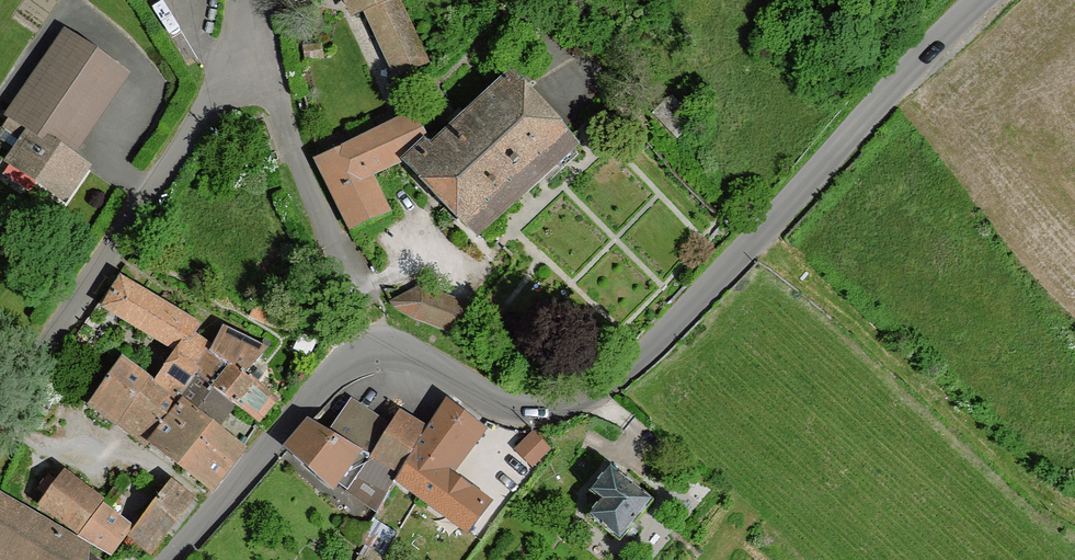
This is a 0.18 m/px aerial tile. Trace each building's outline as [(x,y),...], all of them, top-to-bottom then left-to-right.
[(394,0),(349,0),(356,16),(368,11),(394,0)] [(395,73),(425,60),(407,21),(398,0),(394,0),(368,11),(395,73)] [(127,71),(65,29),(8,110),(12,112),(0,130),(0,143),(12,151),(7,158),(64,197),(86,167),(69,155),(127,71)] [(510,74),(411,164),(474,229),(573,145),(561,132),(510,74)] [(355,225),(387,210),(369,171),(427,144),(410,114),(322,159),(355,225)] [(120,273),(100,305),(175,350),(182,339),(187,342),(194,331),(201,321),(120,273)] [(392,309),(454,335),(478,307),(471,304),(433,290),(419,285),(389,302),(392,309)] [(268,347),(224,324),(214,344),(210,350),(230,362),(246,371),(268,347)] [(210,350),(214,344),(194,331),(187,342),(182,339),(175,350),(155,379),(182,397),(197,371),(215,382),(230,362),(210,350)] [(118,421),(147,442),(182,397),(155,379),(121,354),(89,399),(118,421)] [(279,398),(246,371),(230,362),(215,382),(213,386),(235,404),(259,422),(279,398)] [(215,382),(197,371),(182,397),(220,427),(235,404),(213,386),(215,382)] [(220,427),(182,397),(147,442),(208,489),(243,445),(220,427)] [(428,429),(400,477),(468,528),(488,502),(449,473),(485,427),(448,399),(428,429)] [(337,480),(350,490),(350,489),(359,475),(390,492),(400,477),(428,429),(403,414),(395,429),(353,406),(336,436),(313,423),(290,449),(335,483),(337,480)] [(534,432),(516,449),(532,465),(550,448),(534,432)] [(37,504),(60,473),(29,451),(3,486),(34,509),(37,504)] [(600,502),(590,514),(621,540),(653,502),(611,467),(589,493),(600,502)] [(78,535),(102,503),(105,499),(64,468),(60,473),(37,504),(78,535)] [(381,505),(390,492),(359,475),(350,489),(378,512),(381,505)] [(194,497),(172,480),(134,527),(126,537),(148,554),(194,497)] [(76,538),(0,494),(0,559),(68,559),(81,546),(86,543),(76,538)] [(111,557),(126,537),(134,527),(102,503),(78,535),(86,543),(111,557)] [(81,546),(68,559),(97,559),(81,546)]
